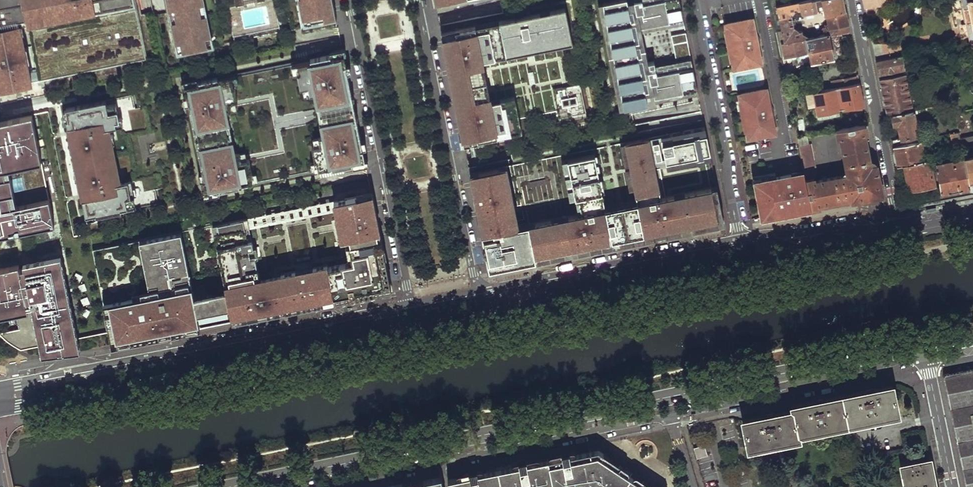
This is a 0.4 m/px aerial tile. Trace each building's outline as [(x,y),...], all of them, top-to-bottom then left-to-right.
[(35,81),(146,58),(134,2),(134,0),(0,0),(0,88),(35,81)] [(337,20),(333,0),(167,0),(168,4),(177,52),(214,45),(299,28),(304,27),(337,20)] [(679,0),(661,0),(628,7),(627,0),(614,0),(602,2),(624,108),(647,103),(646,94),(653,92),(654,97),(697,89),(685,30),(681,7),(679,0)] [(800,1),(777,5),(784,42),(804,39),(802,31),(796,32),(794,25),(796,24),(794,20),(793,20),(792,12),(801,11),(801,12),(803,13),(817,10),(818,8),(826,14),(846,11),(844,2),(844,0),(803,0),(800,1)] [(967,44),(971,43),(972,43),(972,0),(959,0),(967,44)] [(865,7),(866,17),(883,14),(882,10),(895,7),(895,1),(865,7)] [(624,108),(602,2),(598,3),(619,109),(624,108)] [(565,8),(441,33),(445,50),(447,61),(468,57),(471,74),(508,67),(512,85),(475,92),(476,98),(472,99),(475,110),(458,114),(460,126),(463,142),(521,131),(519,118),(557,111),(559,123),(587,117),(580,83),(569,85),(561,44),(572,42),(565,8)] [(846,11),(826,14),(829,27),(833,27),(848,24),(847,18),(846,11)] [(752,19),(725,24),(727,32),(729,31),(735,60),(732,61),(734,69),(761,63),(758,47),(754,48),(753,45),(755,45),(756,43),(756,41),(756,40),(755,39),(754,38),(752,38),(751,36),(755,35),(752,19)] [(889,50),(959,40),(957,23),(878,35),(881,58),(890,57),(889,50)] [(833,27),(834,33),(850,30),(848,24),(833,27)] [(727,32),(724,32),(730,61),(732,61),(735,60),(729,31),(727,32)] [(784,43),(782,43),(784,57),(809,52),(811,64),(833,60),(829,34),(804,39),(784,42),(784,43)] [(352,162),(364,160),(362,148),(360,149),(359,141),(361,141),(356,118),(326,124),(322,102),(352,96),(347,73),(345,73),(344,65),(346,65),(343,54),(330,57),(330,55),(303,60),(296,61),(302,92),(313,90),(320,131),(311,133),(318,172),(352,164),(352,162)] [(877,71),(878,74),(902,69),(900,63),(908,61),(907,56),(875,62),(877,71)] [(468,57),(447,61),(452,87),(458,114),(475,110),(472,99),(476,98),(475,92),(512,85),(508,67),(471,74),(468,57)] [(302,92),(296,61),(231,74),(233,90),(225,92),(238,158),(247,156),(252,184),(318,172),(311,133),(320,131),(313,90),(302,92)] [(217,77),(184,84),(206,193),(252,184),(247,156),(238,158),(225,92),(233,90),(231,74),(217,77)] [(882,98),(886,115),(892,114),(911,110),(925,107),(925,104),(917,105),(916,101),(909,101),(904,74),(879,79),(882,98)] [(859,76),(844,78),(845,85),(860,83),(859,76)] [(832,80),(833,88),(845,85),(844,78),(832,80)] [(789,96),(792,112),(809,109),(809,107),(812,107),(815,121),(840,116),(840,109),(865,104),(860,83),(845,85),(833,88),(789,96)] [(698,93),(697,89),(654,97),(653,92),(646,94),(647,103),(698,93)] [(739,95),(740,102),(743,102),(749,131),(746,132),(748,139),(775,134),(772,117),(768,118),(767,116),(769,115),(770,114),(770,112),(770,110),(769,109),(767,109),(766,109),(765,106),(769,106),(766,89),(739,95)] [(354,107),(352,96),(322,102),(326,124),(356,118),(354,107)] [(96,215),(136,208),(134,196),(131,196),(128,181),(122,182),(111,128),(123,125),(122,117),(119,118),(116,102),(107,104),(106,99),(67,107),(68,109),(65,110),(63,110),(64,113),(62,113),(63,120),(66,120),(71,146),(69,147),(71,157),(73,156),(75,167),(73,167),(75,177),(77,177),(85,216),(86,215),(87,219),(96,218),(96,215)] [(740,102),(738,103),(744,132),(746,132),(749,131),(743,102),(740,102)] [(891,139),(892,147),(917,140),(911,110),(892,114),(894,126),(898,126),(900,137),(891,139)] [(31,115),(0,121),(0,235),(54,224),(31,115)] [(805,180),(810,209),(826,206),(826,204),(845,200),(845,202),(855,200),(883,195),(880,181),(877,164),(871,165),(865,134),(867,134),(865,124),(837,129),(839,139),(841,139),(848,175),(818,180),(813,181),(813,178),(805,180)] [(706,135),(705,127),(649,138),(650,143),(661,140),(661,139),(672,137),(673,142),(684,139),(683,135),(693,133),(694,137),(706,135)] [(724,222),(717,186),(661,198),(656,172),(651,173),(649,161),(665,158),(666,163),(710,154),(706,135),(694,137),(693,133),(683,135),(684,139),(673,142),(672,137),(661,139),(661,140),(650,143),(649,138),(625,143),(630,165),(630,168),(635,189),(636,196),(640,195),(641,202),(637,203),(644,238),(655,236),(705,226),(724,222)] [(797,137),(798,145),(808,144),(806,135),(797,137)] [(928,138),(930,153),(932,153),(950,150),(947,135),(928,138)] [(894,157),(896,166),(902,165),(923,161),(919,140),(917,140),(892,147),(894,157)] [(624,166),(630,165),(625,143),(620,144),(624,166)] [(803,172),(805,180),(813,178),(813,181),(818,180),(811,143),(808,144),(798,145),(803,172)] [(599,247),(612,245),(605,209),(601,210),(600,203),(604,202),(594,154),(567,160),(575,198),(578,198),(581,214),(578,214),(517,227),(514,227),(510,209),(514,208),(505,167),(470,174),(474,197),(477,211),(482,210),(487,235),(482,236),(485,249),(489,269),(510,265),(566,254),(599,247)] [(710,154),(666,163),(667,168),(711,159),(710,154)] [(966,178),(972,177),(972,155),(962,158),(966,178)] [(654,165),(666,163),(665,158),(649,161),(651,173),(656,172),(654,165)] [(934,163),(939,192),(968,186),(966,178),(962,158),(934,163)] [(569,199),(575,198),(567,160),(561,161),(569,199)] [(902,165),(907,191),(933,185),(928,160),(923,161),(902,165)] [(629,190),(635,189),(630,168),(625,169),(629,190)] [(761,218),(810,209),(805,180),(803,172),(776,177),(775,176),(754,180),(761,218)] [(374,208),(371,193),(334,201),(336,210),(338,220),(341,220),(345,239),(349,238),(351,244),(354,261),(349,262),(328,266),(328,264),(313,267),(313,269),(296,273),(295,270),(280,273),(281,276),(255,281),(254,274),(258,273),(254,254),(250,254),(249,248),(253,247),(252,240),(247,240),(245,228),(249,228),(247,218),(212,225),(226,292),(228,305),(231,321),(258,316),(313,305),(369,293),(390,289),(374,208)] [(334,201),(247,218),(249,228),(336,210),(334,201)] [(637,240),(644,238),(637,203),(605,209),(612,245),(616,244),(637,240)] [(482,236),(487,235),(482,210),(477,211),(480,224),(482,236)] [(345,239),(341,220),(338,220),(336,221),(339,240),(345,239)] [(102,296),(112,345),(200,328),(197,312),(194,298),(190,277),(181,232),(139,240),(92,250),(102,296)] [(349,262),(354,261),(351,244),(346,245),(349,262)] [(0,268),(0,316),(16,313),(19,328),(0,332),(0,334),(6,340),(12,345),(21,349),(40,345),(42,355),(80,351),(77,337),(60,256),(23,263),(24,268),(20,268),(19,264),(0,268)] [(226,292),(194,298),(197,312),(228,305),(226,292)] [(968,370),(945,375),(962,457),(968,486),(972,486),(972,369),(968,370)] [(876,391),(842,398),(847,425),(901,415),(895,387),(876,391)] [(824,402),(792,408),(793,412),(798,436),(847,425),(842,398),(824,402)] [(768,417),(743,422),(749,450),(799,440),(798,436),(793,412),(768,417)] [(694,447),(697,458),(707,455),(704,444),(694,447)] [(569,455),(598,449),(604,453),(601,457),(647,486),(659,486),(653,483),(651,485),(612,459),(613,457),(597,446),(575,450),(575,449),(567,451),(568,452),(569,455)] [(552,485),(553,486),(565,486),(568,486),(583,486),(590,486),(592,486),(647,486),(601,457),(604,453),(598,449),(569,455),(568,452),(567,451),(562,452),(561,453),(561,454),(561,457),(526,464),(525,461),(524,460),(518,461),(517,462),(518,466),(477,474),(476,470),(475,470),(474,470),(469,471),(468,471),(468,473),(469,476),(458,478),(448,480),(449,486),(540,486),(552,485)] [(561,454),(525,461),(526,464),(561,457),(561,454)] [(905,486),(935,486),(930,460),(901,466),(905,486)] [(476,470),(477,474),(518,466),(517,462),(518,461),(510,462),(510,463),(483,469),(482,468),(474,470),(475,470),(476,470)] [(386,486),(443,486),(441,476),(386,486)]
